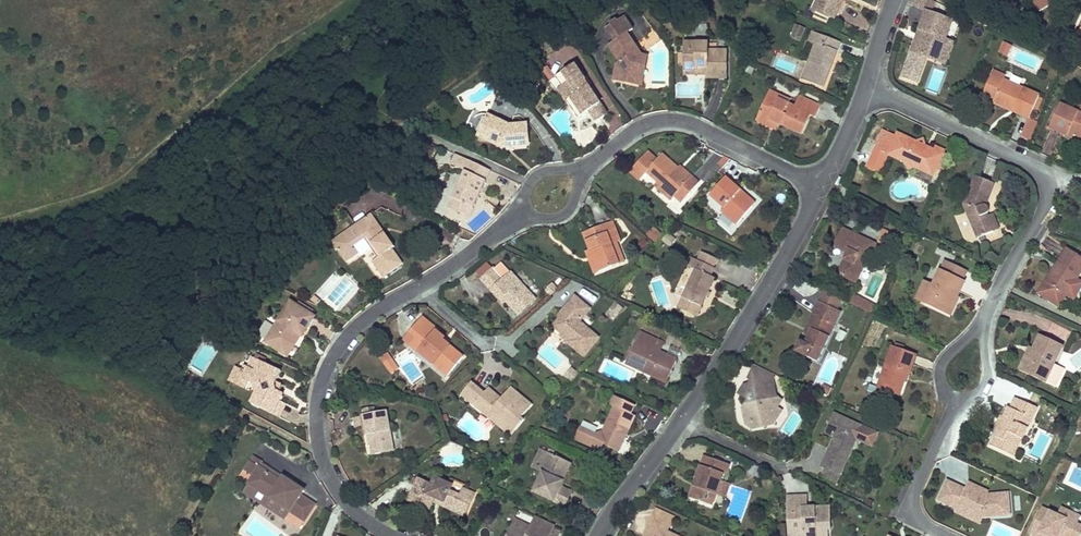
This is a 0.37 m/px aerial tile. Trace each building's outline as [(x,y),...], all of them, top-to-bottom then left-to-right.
[(815,9),(835,18),(843,0),(819,0),(815,9)] [(846,1),(843,0),(835,18),(838,19),(846,1)] [(935,2),(931,0),(911,0),(909,5),(926,14),(932,16),(935,2)] [(1040,11),(1060,0),(1033,0),(1040,11)] [(938,63),(945,42),(952,23),(932,16),(926,14),(920,32),(923,33),(920,42),(917,41),(902,80),(917,86),(926,59),(938,63)] [(636,84),(642,55),(628,34),(633,30),(625,17),(618,22),(616,20),(610,24),(611,26),(606,30),(615,42),(609,46),(619,62),(617,64),(614,79),(636,84)] [(578,34),(572,24),(565,28),(571,39),(578,34)] [(798,39),(802,28),(793,25),(789,36),(798,39)] [(828,68),(830,65),(831,66),(840,42),(812,32),(808,42),(815,45),(802,79),(823,87),(830,69),(828,68)] [(945,66),(953,44),(945,42),(938,63),(945,66)] [(1006,57),(1011,46),(1004,42),(999,53),(1006,57)] [(1056,56),(1059,50),(1041,42),(1038,48),(1056,56)] [(726,78),(727,51),(708,50),(708,43),(685,43),(685,70),(699,70),(702,70),(702,66),(707,67),(707,74),(707,78),(726,78)] [(642,85),(647,56),(642,55),(636,84),(642,85)] [(588,87),(586,88),(584,84),(585,81),(585,80),(575,65),(556,79),(551,82),(550,83),(556,92),(559,90),(567,102),(572,99),(584,116),(590,111),(597,122),(607,115),(588,87)] [(556,79),(548,67),(543,71),(551,82),(556,79)] [(1032,112),(1038,97),(1039,96),(1003,80),(1005,76),(993,71),(985,90),(996,95),(994,99),(994,100),(1014,109),(1013,112),(1028,119),(1029,119),(1029,118),(1032,112)] [(996,95),(985,90),(983,94),(994,99),(996,95)] [(790,101),(770,92),(768,95),(788,105),(790,101)] [(815,118),(820,106),(799,97),(794,108),(788,105),(768,95),(758,117),(775,125),(776,122),(780,124),(802,134),(811,115),(815,118)] [(1035,114),(1042,99),(1038,97),(1032,112),(1035,114)] [(584,116),(572,99),(567,102),(578,119),(584,116)] [(1014,109),(994,100),(992,103),(1013,112),(1014,109)] [(1060,104),(1049,128),(1068,135),(1069,132),(1073,133),(1080,137),(1080,113),(1060,104)] [(775,125),(758,117),(756,121),(777,130),(780,124),(776,122),(775,125)] [(1030,141),(1038,123),(1029,118),(1029,119),(1028,119),(1021,137),(1030,141)] [(528,148),(526,127),(509,129),(487,119),(477,140),(499,150),(501,146),(507,146),(508,149),(526,148),(528,148)] [(924,151),(914,146),(911,139),(897,133),(896,136),(883,130),(874,149),(881,152),(883,149),(889,152),(887,155),(888,155),(907,164),(908,161),(916,164),(915,167),(938,178),(941,171),(936,169),(944,152),(945,151),(936,147),(934,150),(931,148),(924,151)] [(926,146),(923,139),(916,142),(911,139),(914,146),(924,151),(931,148),(926,146)] [(433,149),(419,142),(415,149),(429,156),(433,149)] [(879,175),(888,155),(887,155),(889,152),(883,149),(881,152),(874,149),(866,168),(879,175)] [(699,183),(691,176),(689,178),(678,168),(662,154),(657,160),(647,152),(630,172),(640,180),(647,172),(659,182),(674,196),(681,203),(699,183)] [(944,173),(952,155),(944,152),(936,169),(941,171),(944,173)] [(455,167),(460,156),(455,154),(450,164),(455,167)] [(481,193),(491,171),(460,156),(455,167),(465,171),(452,199),(473,208),(479,196),(477,195),(479,192),(481,193)] [(722,168),(730,159),(724,156),(718,164),(722,168)] [(915,167),(916,164),(908,161),(907,164),(909,170),(915,167)] [(691,176),(680,166),(678,168),(689,178),(691,176)] [(987,216),(986,214),(988,212),(989,209),(989,208),(988,206),(986,205),(994,183),(975,175),(964,205),(977,238),(993,231),(987,216)] [(737,225),(753,207),(738,193),(741,190),(726,177),(710,195),(724,208),(721,211),(737,225)] [(674,196),(659,182),(655,186),(671,200),(674,196)] [(844,197),(848,190),(843,188),(839,195),(844,197)] [(756,204),(741,190),(738,193),(753,207),(756,204)] [(473,208),(452,199),(448,207),(469,217),(473,208)] [(998,229),(992,214),(987,216),(993,231),(998,229)] [(377,231),(381,228),(372,215),(343,235),(347,240),(336,248),(346,263),(359,254),(354,247),(368,238),(381,256),(378,258),(372,262),(383,278),(403,264),(392,249),(394,247),(385,233),(381,236),(377,231)] [(612,245),(617,243),(620,241),(612,222),(584,233),(590,251),(599,272),(619,265),(612,245)] [(662,237),(652,228),(647,235),(655,243),(662,237)] [(856,282),(868,256),(874,243),(843,229),(835,247),(847,253),(838,274),(856,282)] [(336,248),(347,240),(343,235),(332,242),(336,248)] [(669,244),(673,240),(667,235),(663,239),(669,244)] [(381,256),(368,238),(354,247),(359,254),(361,256),(371,249),(378,258),(381,256)] [(642,249),(648,243),(644,238),(638,245),(642,249)] [(625,263),(617,243),(612,245),(619,265),(625,263)] [(877,260),(883,247),(874,243),(868,256),(877,260)] [(1080,272),(1080,257),(1067,248),(1057,263),(1060,265),(1048,283),(1046,282),(1038,293),(1059,307),(1080,272)] [(599,272),(590,251),(586,252),(595,274),(599,272)] [(713,268),(717,260),(701,253),(698,261),(713,268)] [(692,268),(696,260),(690,257),(686,266),(692,268)] [(701,307),(715,278),(711,276),(715,269),(713,268),(698,261),(696,260),(692,268),(696,270),(683,298),(701,307)] [(947,313),(955,296),(957,297),(965,282),(963,281),(959,279),(964,270),(947,262),(943,272),(940,271),(933,285),(925,302),(947,313)] [(1048,283),(1060,265),(1057,263),(1046,282),(1048,283)] [(535,300),(511,274),(504,280),(494,269),(482,280),(492,292),(495,289),(506,301),(519,315),(535,300)] [(963,281),(967,272),(964,270),(959,279),(963,281)] [(925,302),(933,285),(925,281),(916,298),(925,302)] [(550,296),(558,289),(553,284),(546,291),(550,296)] [(506,301),(495,289),(492,292),(503,304),(506,301)] [(837,310),(841,299),(824,291),(819,302),(837,310)] [(875,307),(853,295),(849,303),(866,311),(871,313),(875,307)] [(321,301),(315,296),(311,300),(318,306),(321,301)] [(951,315),(959,298),(957,297),(955,296),(947,313),(951,315)] [(599,338),(580,322),(590,309),(575,297),(564,310),(567,311),(560,319),(554,326),(562,333),(571,340),(569,343),(584,355),(599,338)] [(701,307),(683,298),(679,307),(697,315),(701,307)] [(300,337),(312,317),(289,302),(263,343),(283,356),(297,335),(299,336),(300,337)] [(618,314),(622,308),(615,302),(611,308),(618,314)] [(818,362),(841,312),(837,310),(819,302),(807,327),(812,329),(809,335),(805,343),(800,341),(796,352),(818,362)] [(560,319),(567,311),(564,310),(558,318),(560,319)] [(868,320),(871,313),(866,311),(863,318),(868,320)] [(463,357),(448,344),(446,346),(442,342),(443,340),(445,338),(436,330),(437,328),(423,316),(410,332),(416,337),(424,344),(418,350),(447,375),(463,357)] [(668,380),(677,359),(661,352),(655,349),(659,341),(640,332),(626,364),(630,366),(644,373),(651,375),(652,373),(668,380)] [(571,340),(562,333),(560,335),(569,343),(571,340)] [(285,357),(299,336),(297,335),(283,356),(285,357)] [(1053,364),(1062,345),(1039,335),(1033,348),(1030,354),(1027,353),(1018,370),(1037,379),(1042,369),(1047,371),(1051,363),(1053,364)] [(418,350),(424,344),(416,337),(410,344),(418,350)] [(661,352),(665,343),(659,341),(655,349),(661,352)] [(909,374),(916,356),(902,351),(895,348),(892,347),(878,387),(899,395),(904,381),(907,373),(909,374)] [(396,364),(387,352),(381,357),(389,369),(396,364)] [(266,360),(256,355),(255,358),(259,361),(264,363),(266,360)] [(255,370),(259,361),(255,358),(253,357),(248,367),(255,370)] [(275,384),(276,381),(281,371),(264,363),(259,361),(255,370),(248,367),(246,366),(243,370),(242,370),(241,373),(242,374),(240,378),(247,382),(254,385),(256,392),(251,403),(273,414),(280,401),(283,393),(280,392),(277,390),(275,384)] [(1055,388),(1064,369),(1053,364),(1051,363),(1047,371),(1042,369),(1037,379),(1055,388)] [(392,373),(398,369),(396,364),(389,369),(392,373)] [(781,410),(777,408),(782,400),(776,397),(773,380),(775,374),(754,365),(748,379),(751,381),(749,384),(744,385),(738,393),(748,400),(743,408),(745,418),(752,423),(767,420),(773,424),(781,410)] [(247,382),(240,378),(242,374),(241,373),(242,370),(237,368),(230,381),(244,388),(247,382)] [(572,382),(578,374),(571,368),(565,376),(572,382)] [(191,381),(194,376),(188,372),(185,378),(191,381)] [(668,380),(652,373),(651,375),(667,383),(668,380)] [(280,392),(283,386),(282,384),(276,381),(275,384),(277,390),(280,392)] [(505,401),(502,399),(489,388),(485,393),(472,382),(461,395),(482,412),(487,406),(515,430),(524,420),(522,418),(533,405),(511,387),(505,395),(508,398),(505,401)] [(832,388),(824,384),(821,392),(828,396),(832,388)] [(619,452),(635,416),(631,414),(634,406),(616,397),(611,406),(614,407),(602,432),(596,435),(580,428),(575,439),(600,451),(603,445),(619,452)] [(1022,439),(1037,408),(1015,397),(1010,408),(1008,407),(1003,417),(1007,419),(1003,428),(999,427),(990,445),(1013,456),(1021,438),(1022,439)] [(279,418),(286,404),(280,401),(273,414),(279,418)] [(672,414),(677,408),(672,404),(667,411),(672,414)] [(515,430),(487,406),(482,412),(510,436),(515,430)] [(394,452),(387,411),(375,413),(365,414),(367,425),(366,426),(367,435),(368,435),(371,434),(375,455),(394,452)] [(877,434),(833,413),(825,432),(834,437),(829,448),(833,449),(824,469),(839,476),(847,458),(843,453),(851,438),(857,437),(872,444),(877,434)] [(367,425),(365,414),(364,415),(364,416),(354,418),(356,427),(366,426),(367,425)] [(752,428),(773,424),(767,420),(752,423),(745,418),(746,424),(752,428)] [(847,458),(857,437),(851,438),(843,453),(847,458)] [(824,469),(833,449),(829,448),(820,467),(824,469)] [(541,472),(549,453),(541,449),(532,468),(541,472)] [(572,492),(560,487),(557,486),(564,471),(558,468),(562,459),(549,453),(541,472),(543,472),(533,492),(565,507),(572,492)] [(315,505),(301,495),(304,490),(283,478),(281,481),(260,467),(262,463),(263,462),(254,456),(244,471),(254,477),(249,484),(250,484),(291,511),(305,520),(315,505)] [(716,495),(721,481),(723,474),(726,475),(729,464),(705,456),(696,483),(698,484),(697,487),(694,486),(690,498),(712,506),(716,495)] [(560,487),(571,463),(562,459),(558,468),(564,471),(557,486),(560,487)] [(283,478),(262,463),(260,467),(281,481),(283,478)] [(758,478),(762,470),(753,465),(749,473),(758,478)] [(839,476),(824,469),(820,477),(836,484),(839,476)] [(466,513),(474,495),(463,489),(460,495),(450,491),(452,486),(435,478),(432,485),(418,479),(409,501),(429,511),(433,502),(435,498),(466,513)] [(725,497),(730,484),(721,481),(716,495),(725,497)] [(1010,515),(1008,493),(987,495),(983,493),(982,494),(977,492),(978,491),(967,485),(965,489),(947,481),(939,500),(956,508),(957,509),(958,505),(983,517),(1010,515)] [(987,495),(989,492),(968,483),(967,485),(978,491),(977,492),(982,494),(983,493),(987,495)] [(291,511),(250,484),(245,491),(266,504),(287,517),(291,511)] [(830,506),(814,506),(814,512),(807,512),(807,507),(800,507),(799,495),(788,496),(789,532),(803,532),(803,535),(828,535),(827,528),(831,528),(830,506)] [(807,507),(807,495),(799,495),(800,507),(807,507)] [(466,513),(435,498),(433,502),(464,516),(466,513)] [(983,517),(958,505),(957,509),(956,508),(955,512),(980,524),(983,517)] [(1077,524),(1067,520),(1069,515),(1060,510),(1057,515),(1042,508),(1030,533),(1036,535),(1050,535),(1053,535),(1080,535),(1080,526),(1077,524)] [(1077,524),(1080,517),(1061,508),(1060,510),(1069,515),(1067,520),(1077,524)] [(670,524),(673,517),(657,509),(654,517),(670,524)] [(561,534),(560,533),(553,530),(555,527),(534,517),(530,527),(528,532),(512,525),(507,535),(560,535),(561,534)] [(667,532),(670,524),(654,517),(645,535),(676,535),(667,532)] [(580,528),(583,522),(573,518),(570,524),(580,528)] [(528,532),(530,527),(515,520),(512,525),(528,532)]
